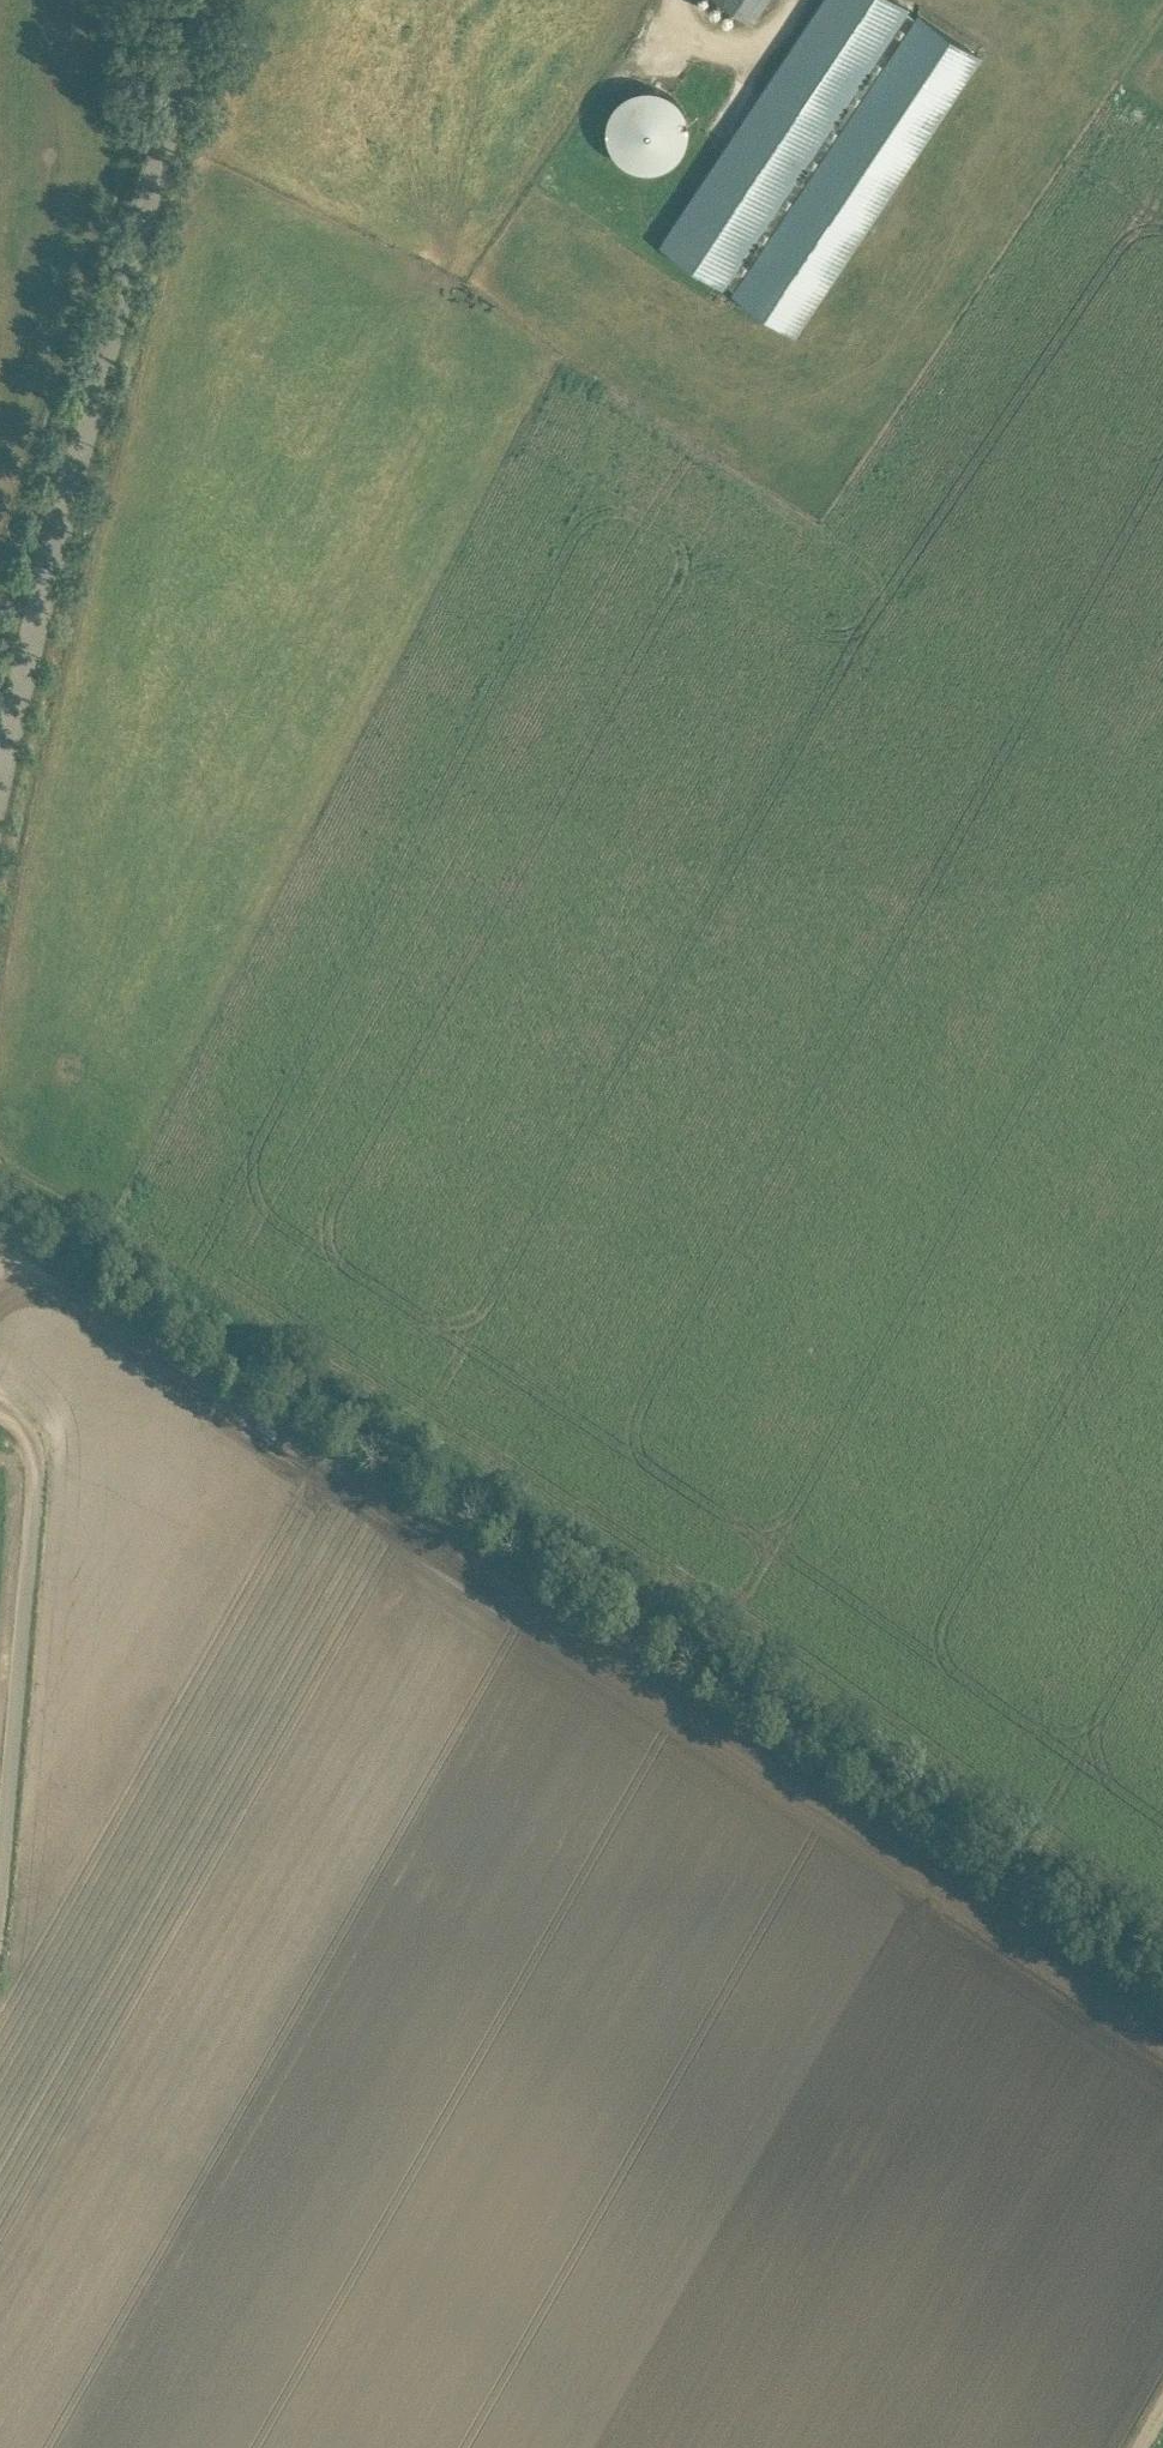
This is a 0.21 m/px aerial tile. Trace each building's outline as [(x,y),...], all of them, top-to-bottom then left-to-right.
[(742,287),(799,325),(981,54),(900,0),(822,0),(664,235),(742,287)] [(752,17),(765,0),(725,0),(752,17)] [(683,163),(681,88),(615,90),(617,166),(683,163)]
